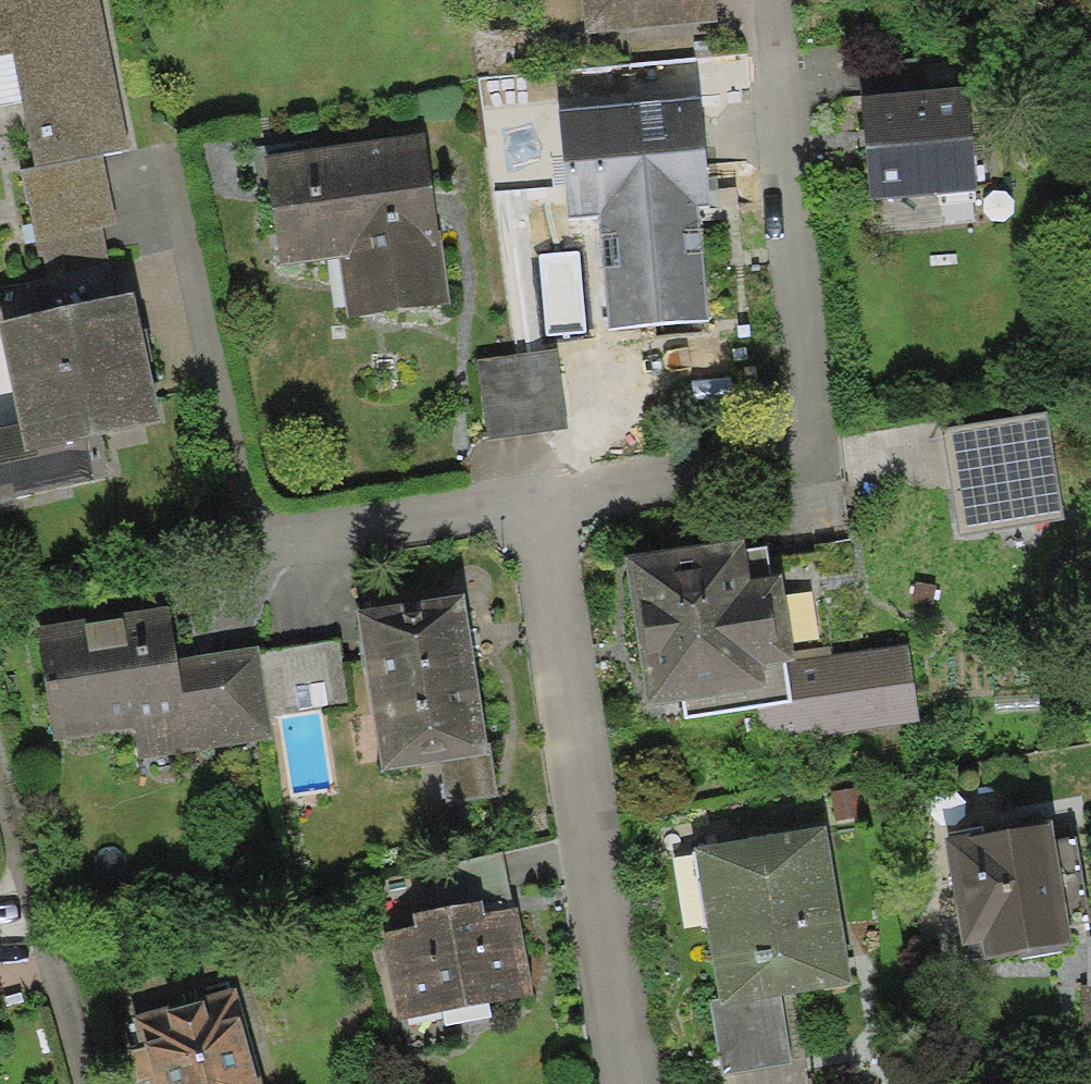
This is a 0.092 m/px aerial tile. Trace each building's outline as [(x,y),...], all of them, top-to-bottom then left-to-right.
[(12,53),(36,167),(103,154),(131,148),(101,0),(0,0),(0,55),(12,53)] [(585,34),(717,22),(715,0),(582,0),(585,34)] [(968,88),(862,97),(870,199),(977,191),(968,88)] [(701,97),(559,109),(568,219),(599,216),(609,330),(709,321),(698,206),(710,204),(701,97)] [(428,134),(263,157),(278,264),(339,256),(347,318),(451,304),(428,134)] [(36,167),(22,170),(36,240),(101,227),(118,224),(103,154),(36,167)] [(115,297),(101,227),(36,240),(49,310),(115,297)] [(0,321),(0,336),(19,424),(0,428),(0,500),(111,475),(102,434),(162,421),(144,341),(133,292),(115,297),(49,310),(0,321)] [(478,359),(488,439),(568,429),(557,349),(478,359)] [(1049,414),(943,431),(961,535),(1066,517),(1049,414)] [(746,541),(626,560),(649,708),(684,703),(686,718),(758,707),(791,702),(785,664),(795,663),(793,652),(782,577),(772,579),(752,582),(747,550),(746,541)] [(768,548),(747,550),(752,582),(772,579),(768,548)] [(464,595),(357,611),(381,770),(440,761),(447,804),(499,796),(491,740),(486,741),(470,640),(464,595)] [(170,606),(35,626),(52,739),(132,727),(137,760),(272,740),(268,712),(259,651),(258,646),(178,658),(170,606)] [(338,639),(259,651),(268,712),(348,700),(338,639)] [(795,663),(785,664),(791,702),(758,707),(763,742),(919,720),(909,644),(834,655),(833,646),(793,652),(795,663)] [(864,787),(831,793),(835,820),(869,815),(864,787)] [(1052,823),(945,839),(961,945),(982,942),(984,960),(1071,947),(1052,823)] [(825,828),(693,850),(718,999),(719,1005),(782,995),(851,984),(825,828)] [(432,865),(441,910),(483,902),(512,896),(503,852),(432,865)] [(441,910),(413,915),(415,925),(382,931),(399,1019),(534,993),(517,905),(485,911),(483,902),(441,910)] [(133,1015),(145,1064),(151,1083),(259,1083),(233,987),(133,1015)] [(792,1062),(782,995),(719,1005),(718,999),(709,1000),(721,1073),(792,1062)]
